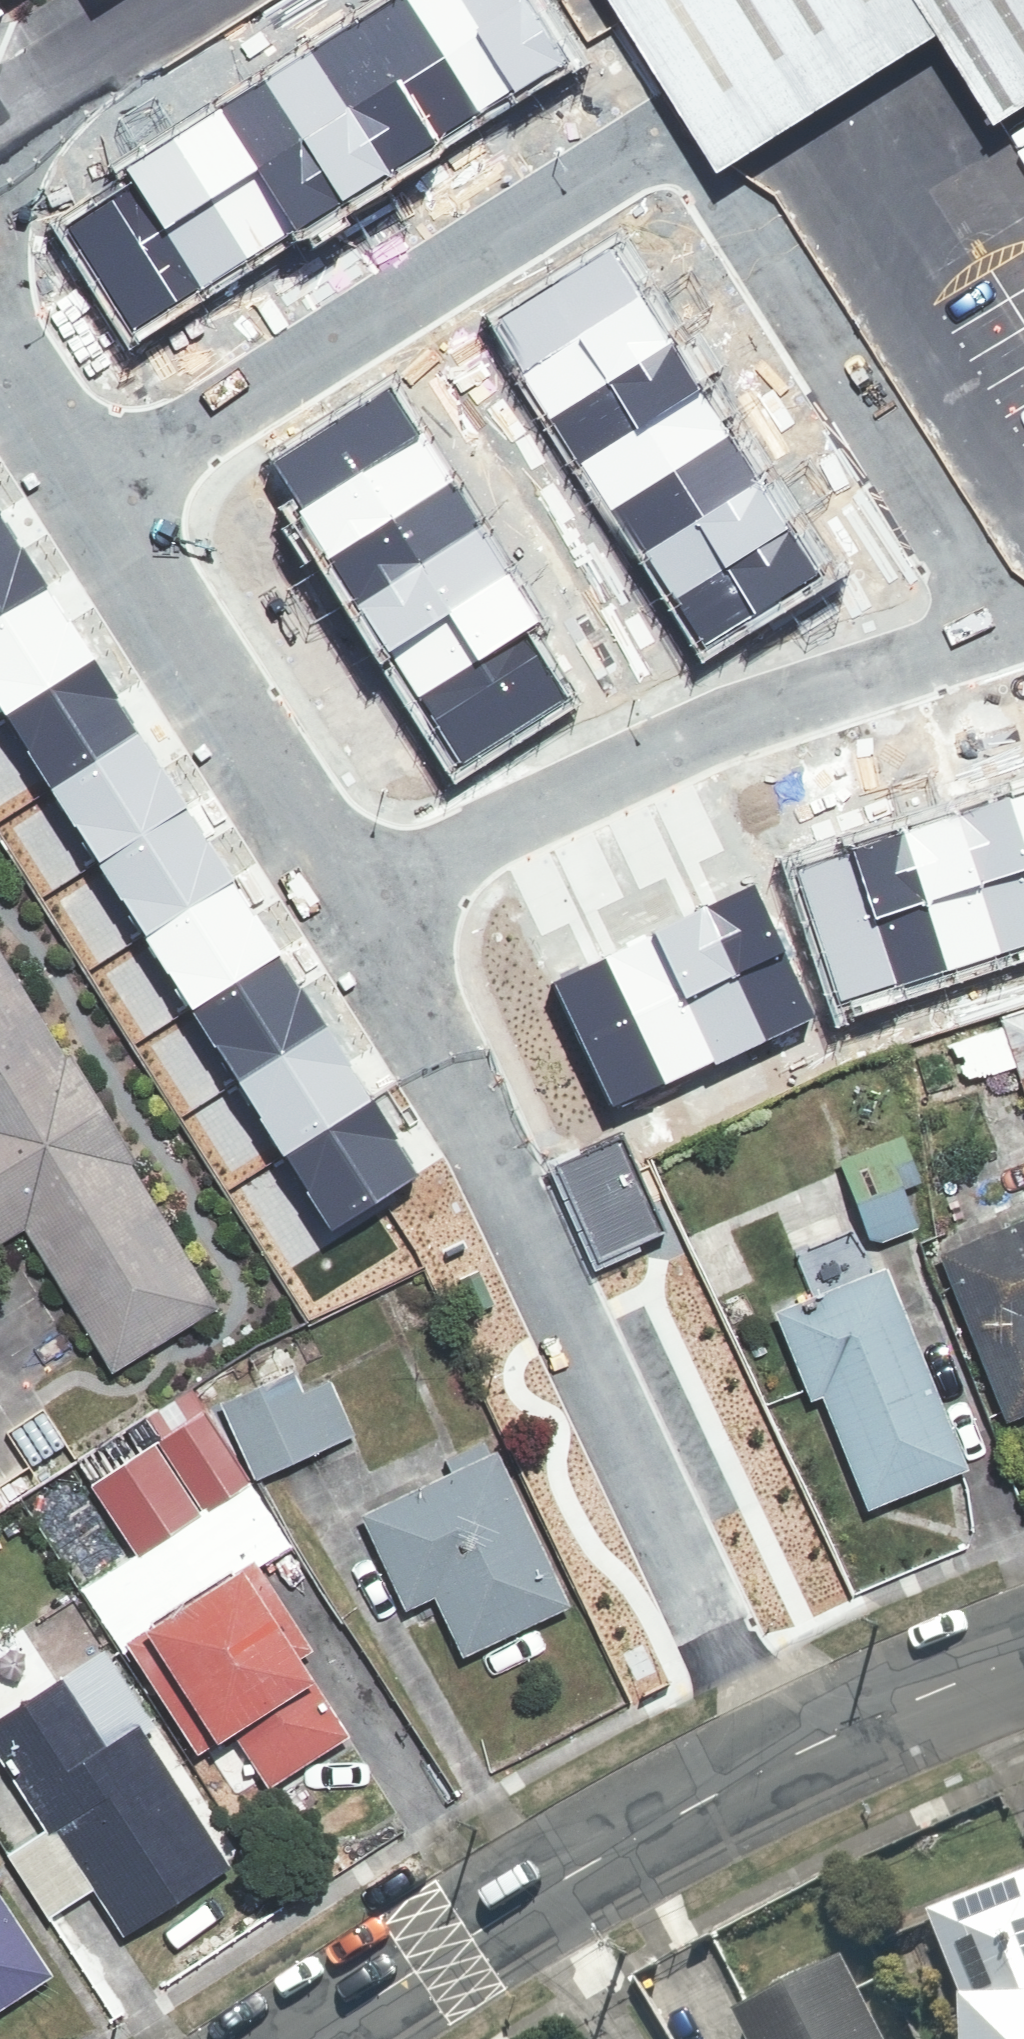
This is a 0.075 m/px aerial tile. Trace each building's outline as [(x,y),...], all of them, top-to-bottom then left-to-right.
[(352,21),(436,153),(482,124),(403,0),(385,0),(352,21)] [(482,124),(527,95),(468,0),(403,0),(482,124)] [(527,95),(574,66),(532,0),(468,0),(527,95)] [(720,166),(757,142),(812,107),(856,80),(900,53),(938,28),(998,123),(1023,106),(1023,0),(610,0),(720,166)] [(352,21),(306,50),(389,181),(436,153),(352,21)] [(306,50),(260,78),(344,210),(389,181),(306,50)] [(260,78),(214,107),(298,239),(344,210),(260,78)] [(214,107),(168,136),(252,268),(298,239),(214,107)] [(168,136),(122,165),(133,180),(208,297),(252,268),(168,136)] [(132,345),(208,297),(133,180),(57,228),(132,345)] [(611,240),(490,316),(520,364),(641,288),(611,240)] [(641,288),(520,364),(550,411),(671,336),(641,288)] [(671,336),(550,411),(580,459),(701,384),(671,336)] [(385,384),(263,461),(295,513),(418,435),(385,384)] [(701,384),(580,459),(610,507),(731,431),(701,384)] [(731,431),(610,507),(640,555),(761,479),(731,431)] [(418,435),(295,513),(328,564),(451,487),(418,435)] [(761,479),(640,555),(670,602),(791,527),(761,479)] [(451,487),(328,564),(353,603),(476,526),(451,487)] [(44,585),(0,517),(0,613),(44,585)] [(476,526),(353,603),(386,655),(508,578),(476,526)] [(791,527),(670,602),(700,650),(821,575),(791,527)] [(508,578),(386,655),(416,700),(525,631),(538,622),(508,578)] [(4,714),(91,659),(44,585),(0,613),(0,709),(4,714)] [(525,631),(416,700),(461,771),(570,701),(525,631)] [(4,714),(51,788),(138,734),(91,659),(4,714)] [(51,788),(98,863),(185,808),(138,734),(51,788)] [(1003,794),(1023,857),(1023,787),(1003,794)] [(950,811),(998,954),(1023,945),(1023,857),(1003,794),(950,811)] [(98,863),(145,937),(232,882),(185,808),(98,863)] [(950,811),(897,829),(945,972),(998,954),(950,811)] [(897,829),(844,846),(892,989),(945,972),(897,829)] [(844,846),(791,864),(839,1007),(892,989),(844,846)] [(145,937),(192,1011),(279,956),(232,882),(145,937)] [(822,1010),(759,882),(708,906),(770,1035),(822,1010)] [(770,1035),(708,906),(656,931),(719,1060),(770,1035)] [(719,1060),(656,931),(605,956),(667,1085),(719,1060)] [(26,1227),(113,1371),(220,1305),(132,1161),(139,1157),(74,1052),(68,1055),(0,944),(0,1243),(26,1227)] [(192,1011),(239,1085),(326,1030),(279,956),(192,1011)] [(667,1085),(605,956),(553,981),(616,1109),(667,1085)] [(1004,1020),(1023,1076),(1023,1013),(1004,1020)] [(239,1085),(286,1159),(373,1104),(326,1030),(239,1085)] [(906,1075),(831,1101),(847,1145),(832,1150),(860,1230),(949,1199),(906,1075)] [(286,1159),(333,1233),(420,1178),(373,1104),(286,1159)] [(549,1169),(593,1268),(643,1246),(653,1242),(667,1236),(623,1136),(549,1169)] [(934,1243),(980,1405),(1023,1392),(1023,1217),(934,1243)] [(443,1250),(447,1258),(464,1250),(460,1242),(443,1250)] [(761,1295),(795,1382),(814,1374),(861,1494),(968,1451),(888,1245),(761,1295)] [(455,1282),(472,1317),(495,1307),(478,1271),(455,1282)] [(291,1378),(221,1412),(255,1482),(355,1433),(329,1379),(298,1393),(291,1378)] [(442,1456),(350,1503),(400,1603),(425,1591),(458,1658),(578,1598),(470,1382),(401,1416),(414,1442),(431,1433),(442,1456)] [(161,1438),(89,1478),(128,1548),(242,1483),(188,1386),(146,1410),(161,1438)] [(232,1546),(133,1607),(205,1723),(223,1712),(262,1776),(343,1726),(232,1546)] [(0,1696),(0,1768),(35,1816),(0,1842),(0,1845),(44,1906),(80,1880),(116,1929),(246,1834),(95,1626),(0,1696)] [(962,1974),(962,2038),(1023,2038),(1023,1858),(922,1899),(962,1974)] [(55,1953),(0,1867),(0,1989),(55,1953)] [(855,1946),(745,2000),(764,2038),(900,2038),(855,1946)]
